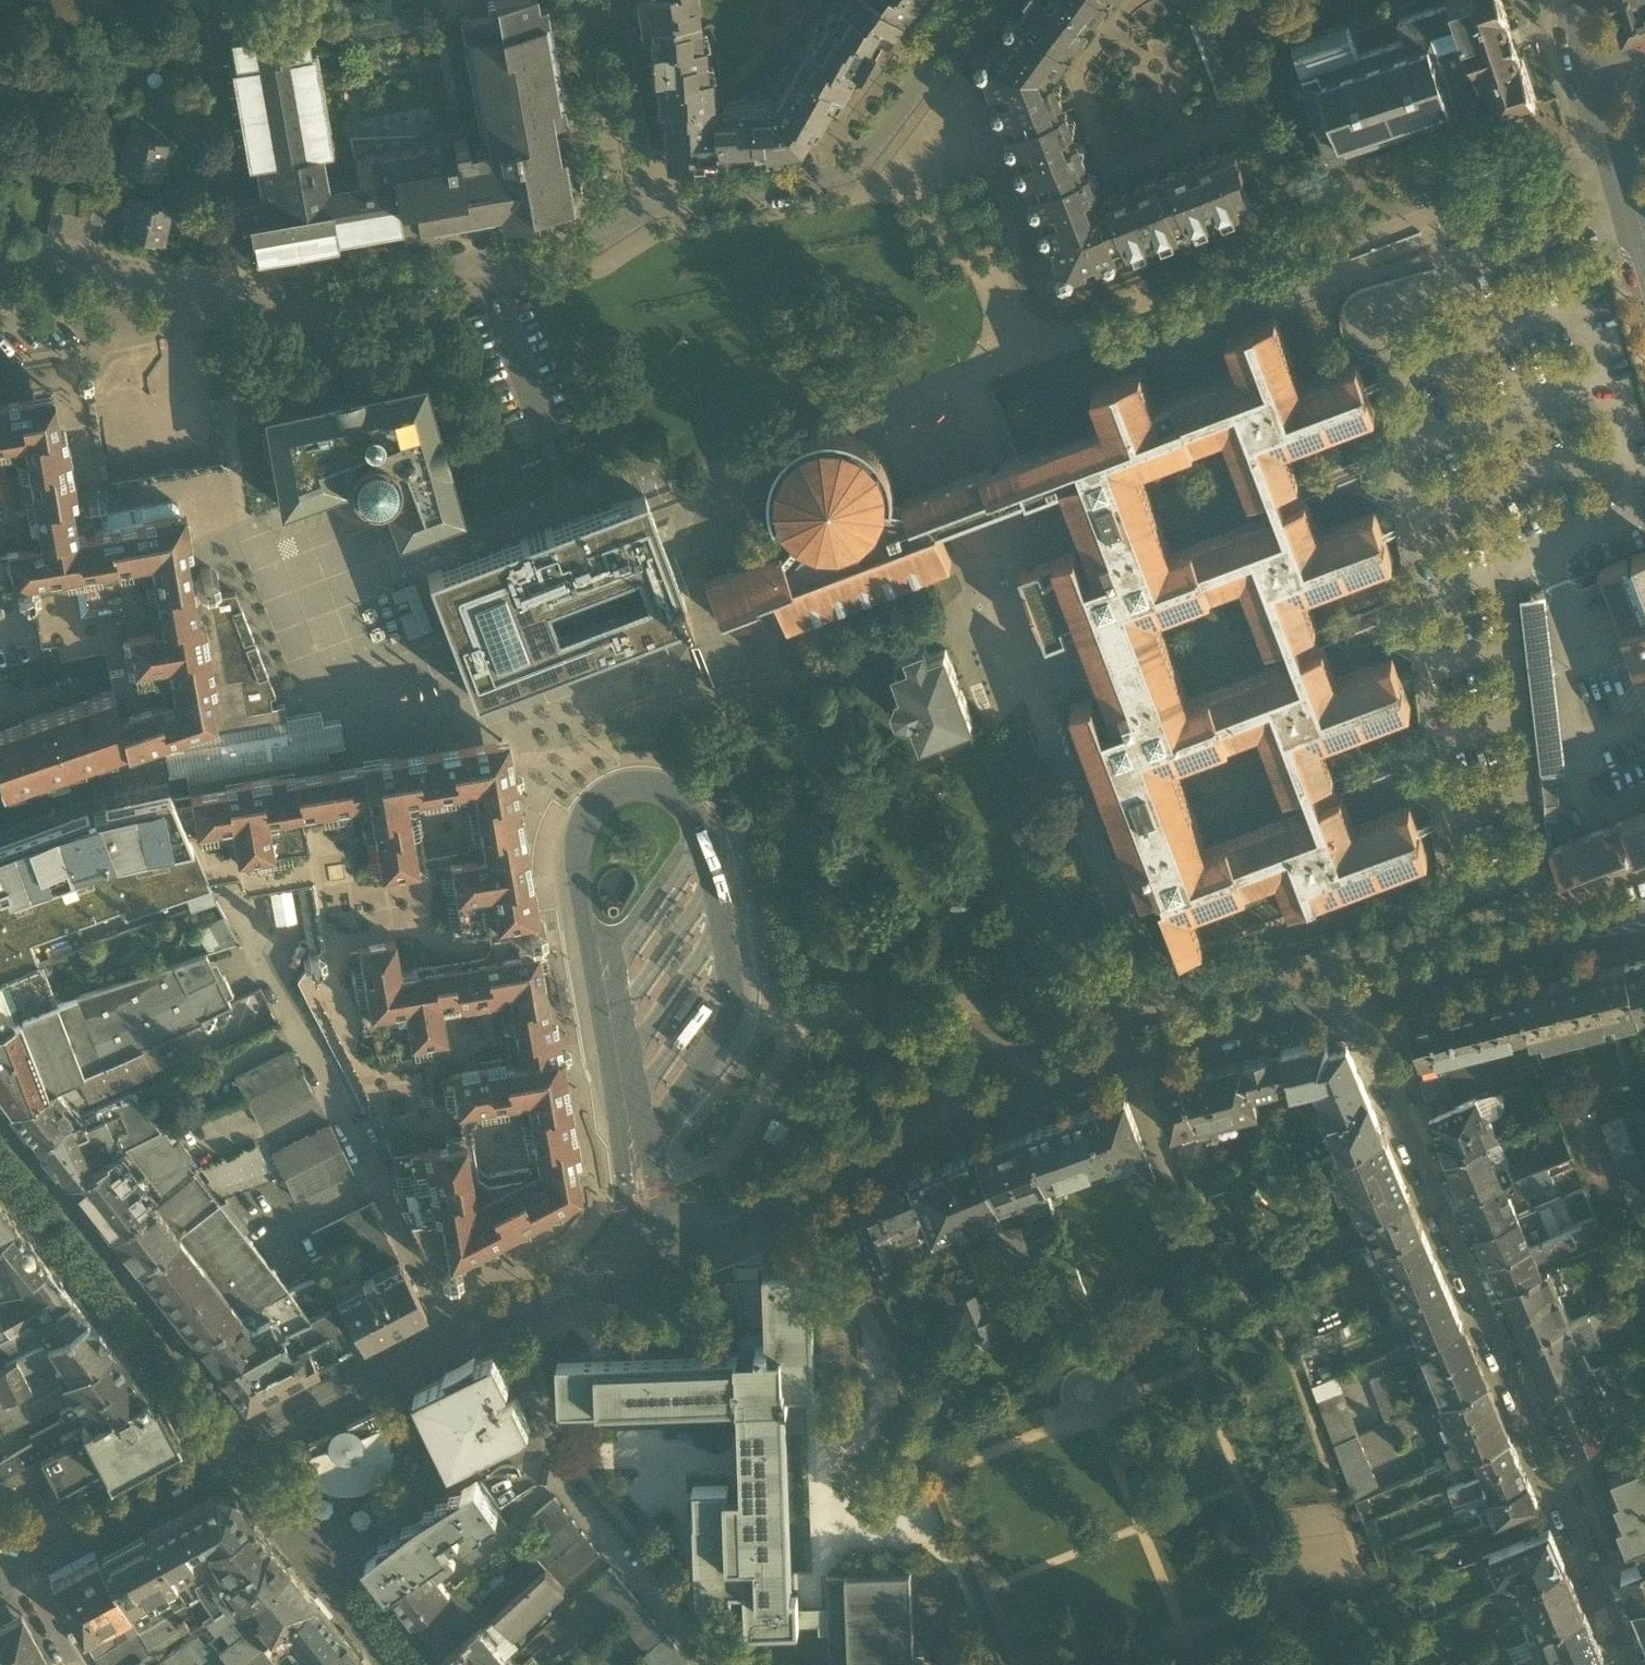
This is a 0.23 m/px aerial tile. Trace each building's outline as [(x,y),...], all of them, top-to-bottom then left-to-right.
[(260,193),(266,222),(298,216),(302,240),(304,240),(304,242),(335,237),(336,243),(338,242),(337,236),(338,236),(337,231),(351,229),(352,234),(354,233),(353,229),(367,226),(368,231),(370,231),(369,226),(383,223),(384,228),(386,228),(385,223),(399,220),(400,225),(401,225),(402,231),(404,230),(404,226),(417,223),(418,228),(420,228),(420,223),(433,220),(434,225),(436,225),(436,220),(450,218),(450,222),(452,222),(452,217),(466,215),(466,220),(469,219),(468,214),(482,212),(483,217),(485,216),(484,211),(498,209),(499,214),(501,221),(520,218),(519,212),(532,209),(533,216),(536,215),(534,209),(564,204),(564,203),(567,203),(572,202),(571,200),(567,201),(564,187),(569,186),(569,184),(564,185),(561,171),(566,170),(566,168),(561,168),(558,154),(563,154),(563,151),(558,152),(552,120),(558,119),(561,119),(565,118),(565,116),(560,116),(558,102),(563,102),(562,99),(557,100),(555,86),(560,86),(559,83),(555,84),(552,70),(557,69),(557,67),(552,68),(549,54),(554,53),(554,51),(549,52),(547,38),(551,37),(551,35),(546,36),(544,22),(549,21),(548,19),(543,20),(541,6),(546,5),(545,3),(538,4),(537,0),(495,0),(497,11),(499,27),(471,32),(468,16),(460,17),(461,20),(466,19),(468,33),(463,34),(464,36),(469,35),(471,49),(466,50),(466,52),(471,51),(474,65),(469,66),(469,68),(474,67),(476,81),(472,82),(472,84),(477,83),(479,97),(474,98),(475,100),(480,100),(482,114),(477,114),(478,116),(482,116),(485,130),(480,131),(480,133),(485,132),(488,145),(490,158),(459,164),(458,158),(456,158),(442,161),(425,164),(358,176),(327,181),(322,148),(327,147),(332,146),(331,144),(326,145),(324,131),(329,130),(328,128),(324,129),(321,115),(326,114),(326,112),(321,112),(318,98),(323,98),(323,95),(318,96),(316,82),(320,81),(320,79),(315,80),(313,66),(318,65),(317,63),(312,64),(310,50),(315,49),(314,47),(310,48),(307,32),(304,16),(303,11),(285,14),(286,19),(272,21),(271,16),(269,17),(270,22),(228,29),(234,61),(230,62),(230,64),(235,63),(237,77),(232,78),(233,80),(237,80),(240,94),(235,94),(236,97),(240,96),(243,110),(238,111),(238,113),(243,112),(246,126),(241,127),(241,129),(246,128),(248,142),(244,143),(244,145),(249,144),(251,158),(246,159),(247,161),(254,160),(260,193)] [(907,18),(882,0),(847,0),(840,12),(844,15),(839,22),(836,20),(832,18),(821,38),(825,40),(820,48),(816,46),(812,43),(784,93),(790,97),(785,105),(771,108),(766,108),(766,104),(735,105),(735,109),(704,110),(703,101),(711,101),(711,89),(710,73),(705,73),(701,74),(700,65),(705,64),(703,42),(699,42),(695,42),(694,33),(699,33),(698,16),(695,0),(636,0),(639,21),(655,20),(656,32),(656,44),(649,44),(650,71),(663,70),(663,81),(655,82),(655,83),(656,93),(657,104),(669,103),(670,114),(662,115),(662,116),(664,150),(725,147),(757,145),(759,146),(759,145),(769,143),(770,152),(806,145),(815,129),(809,126),(813,120),(815,121),(817,118),(821,120),(825,122),(836,103),(836,102),(829,98),(835,89),(846,95),(856,77),(857,76),(850,72),(855,63),(866,69),(879,46),(873,42),(885,21),(898,29),(907,18)] [(907,18),(916,6),(908,0),(882,0),(907,18)] [(1012,117),(1056,100),(1060,99),(1057,90),(1057,88),(1056,89),(1053,82),(1054,82),(1054,81),(1053,81),(1052,78),(1049,79),(1046,74),(1047,68),(1051,63),(1054,66),(1056,63),(1056,64),(1057,62),(1056,62),(1060,56),(1061,57),(1062,56),(1067,48),(1064,46),(1070,37),(1074,40),(1079,32),(1080,32),(1081,31),(1080,30),(1081,29),(1084,25),(1085,26),(1085,25),(1085,24),(1087,22),(1085,21),(1091,12),(1093,13),(1095,11),(1096,10),(1096,9),(1099,4),(1100,5),(1101,4),(1101,3),(1103,0),(1034,0),(1033,0),(1032,1),(1033,1),(1029,6),(1032,9),(1026,17),(1023,15),(1019,20),(1018,19),(1017,21),(1018,21),(1012,30),(1011,29),(1010,30),(1011,31),(1009,33),(1013,35),(1007,43),(1002,40),(997,46),(996,47),(997,48),(994,51),(993,50),(992,52),(993,52),(989,58),(988,57),(986,56),(982,56),(978,62),(981,68),(984,69),(987,68),(990,75),(989,75),(989,77),(990,76),(992,80),(991,81),(992,82),(995,89),(996,88),(1000,87),(1004,96),(1000,98),(1001,100),(1000,100),(1001,102),(1005,111),(1004,112),(1005,113),(1006,113),(1008,119),(1012,117)] [(1322,152),(1325,156),(1328,157),(1330,157),(1475,108),(1464,78),(1469,69),(1475,67),(1480,82),(1488,80),(1500,116),(1536,103),(1522,61),(1521,61),(1507,18),(1508,18),(1502,0),(1450,0),(1452,4),(1398,22),(1405,42),(1358,57),(1303,76),(1321,129),(1310,133),(1317,154),(1322,152)] [(1623,39),(1644,32),(1644,0),(1611,0),(1623,39)] [(497,11),(468,16),(471,32),(499,27),(497,11)] [(840,12),(836,20),(839,22),(844,15),(840,12)] [(648,33),(656,32),(655,20),(639,21),(641,33),(648,33)] [(873,42),(879,46),(885,35),(891,39),(898,29),(885,21),(873,42)] [(1292,43),(1303,76),(1358,57),(1347,24),(1292,43)] [(821,38),(816,46),(820,48),(825,40),(821,38)] [(857,76),(856,77),(860,79),(866,69),(855,63),(850,72),(857,76)] [(651,83),(655,83),(655,82),(663,81),(663,70),(650,71),(651,83)] [(836,102),(836,103),(840,105),(846,95),(835,89),(829,98),(836,102)] [(1060,110),(1056,100),(1012,117),(1016,127),(1060,110)] [(657,116),(662,116),(662,115),(670,114),(669,103),(657,104),(657,116)] [(1064,108),(1060,110),(1016,127),(1012,128),(1014,134),(1013,134),(1014,136),(1018,146),(1018,147),(1019,147),(1019,149),(1024,148),(1027,157),(1023,159),(1024,161),(1023,161),(1024,163),(1025,163),(1028,172),(1028,173),(1028,174),(1029,174),(1031,180),(1036,178),(1039,188),(1035,190),(1037,196),(1037,197),(1038,197),(1042,207),(1041,207),(1042,209),(1042,208),(1043,210),(1047,209),(1051,219),(1047,220),(1047,222),(1047,223),(1047,224),(1048,224),(1052,234),(1051,234),(1052,235),(1054,241),(1059,239),(1062,249),(1058,251),(1057,251),(1057,254),(1057,255),(1058,255),(1060,259),(1059,259),(1060,261),(1061,260),(1063,267),(1062,268),(1060,269),(1058,272),(1061,279),(1064,280),(1071,277),(1072,274),(1071,272),(1071,271),(1078,268),(1078,269),(1080,269),(1080,268),(1084,266),(1084,267),(1085,266),(1087,265),(1087,264),(1085,259),(1095,256),(1097,260),(1102,257),(1103,258),(1104,257),(1104,256),(1114,253),(1114,254),(1115,253),(1117,252),(1116,248),(1127,243),(1110,199),(1099,203),(1095,201),(1091,192),(1095,190),(1091,182),(1092,181),(1091,180),(1088,174),(1089,174),(1088,172),(1088,173),(1087,170),(1083,171),(1079,161),(1083,160),(1080,151),(1080,149),(1079,150),(1076,144),(1077,143),(1077,142),(1076,142),(1075,139),(1073,140),(1069,130),(1071,129),(1070,126),(1071,126),(1070,125),(1069,125),(1067,119),(1068,119),(1067,117),(1064,108)] [(809,126),(815,129),(821,120),(817,118),(815,121),(813,120),(809,126)] [(118,165),(159,174),(167,139),(126,129),(118,165)] [(353,156),(354,156),(354,155),(422,143),(423,143),(421,130),(349,133),(353,156)] [(452,137),(456,158),(458,158),(459,164),(490,158),(488,145),(468,149),(465,135),(452,137)] [(423,143),(422,143),(425,164),(442,161),(439,140),(423,143)] [(358,176),(425,164),(422,143),(354,155),(354,156),(358,176)] [(758,154),(770,152),(769,143),(759,145),(759,146),(757,145),(758,154)] [(726,160),(725,147),(664,150),(664,163),(726,160)] [(1108,195),(1110,199),(1127,243),(1128,248),(1133,246),(1146,241),(1148,240),(1147,237),(1157,234),(1158,236),(1160,236),(1173,231),(1178,228),(1177,226),(1187,222),(1188,225),(1194,223),(1207,218),(1209,217),(1208,214),(1218,210),(1219,213),(1221,212),(1221,213),(1234,208),(1234,207),(1240,205),(1234,191),(1246,187),(1232,152),(1221,156),(1220,153),(1211,156),(1202,159),(1202,160),(1186,166),(1186,165),(1177,169),(1168,172),(1170,176),(1160,180),(1159,176),(1150,180),(1150,179),(1140,183),(1141,183),(1138,184),(1139,186),(1129,190),(1128,188),(1125,189),(1125,188),(1116,192),(1108,195)] [(98,181),(96,193),(90,218),(104,221),(112,184),(98,181)] [(83,190),(82,191),(77,215),(90,218),(96,193),(83,190)] [(255,257),(336,243),(335,237),(304,242),(304,240),(302,240),(298,216),(266,222),(260,193),(247,195),(237,197),(237,199),(241,219),(241,221),(249,219),(254,249),(255,257)] [(122,232),(163,240),(171,203),(129,195),(122,232)] [(520,218),(533,216),(532,209),(519,212),(520,218)] [(1338,796),(1321,803),(1312,806),(1206,846),(1174,760),(1260,727),(1285,795),(1305,787),(1314,784),(1331,777),(1333,776),(1321,743),(1410,708),(1392,660),(1336,681),(1323,648),(1321,649),(1304,655),(1295,658),(1189,699),(1156,613),(1242,580),(1268,647),(1287,640),(1296,636),(1314,630),(1316,629),(1303,595),(1337,583),(1318,534),(1314,522),(1305,500),(1303,501),(1286,508),(1277,511),(1171,552),(1138,466),(1224,433),(1250,500),(1270,493),(1279,489),(1296,482),(1298,482),(1285,448),(1375,414),(1357,365),(1301,387),(1275,320),(1227,338),(1231,350),(1239,372),(1154,405),(1141,371),(1092,389),(1105,423),(1020,455),(1000,463),(1014,500),(1063,481),(1099,575),(1087,580),(1076,549),(1039,563),(1067,634),(1081,629),(1117,722),(1105,727),(1093,697),(1071,705),(1143,894),(1159,888),(1163,900),(1182,950),(1428,856),(1409,807),(1353,829),(1341,795),(1338,796)] [(268,426),(264,426),(263,437),(263,447),(266,457),(271,466),(275,466),(282,507),(343,484),(342,481),(349,478),(351,486),(353,485),(357,492),(364,496),(371,498),(379,497),(379,498),(387,495),(389,502),(386,503),(399,537),(461,514),(423,379),(371,391),(371,392),(318,403),(318,402),(266,413),(268,426)] [(6,414),(10,408),(41,403),(51,410),(63,479),(59,484),(64,511),(73,509),(53,391),(16,398),(0,400),(0,414),(6,414)] [(15,577),(17,592),(25,597),(34,596),(35,606),(42,644),(58,641),(59,649),(60,649),(61,656),(104,647),(105,647),(114,689),(124,734),(125,738),(137,736),(141,731),(161,728),(165,722),(178,719),(179,729),(215,716),(195,599),(192,582),(191,580),(186,548),(180,511),(179,511),(178,503),(172,500),(107,511),(101,520),(101,524),(76,529),(73,509),(64,511),(59,484),(63,479),(51,410),(41,403),(10,408),(6,414),(0,414),(0,580),(15,577)] [(773,477),(771,500),(778,523),(793,541),(802,547),(825,555),(849,553),(870,542),(886,524),(894,503),(893,479),(883,458),(867,442),(845,433),(822,432),(800,440),(783,456),(773,477)] [(1000,463),(989,467),(1003,504),(1014,500),(1000,463)] [(983,512),(1003,504),(989,467),(904,500),(906,505),(894,503),(886,524),(870,542),(849,553),(825,555),(802,547),(793,541),(785,550),(783,546),(703,576),(702,577),(716,614),(726,610),(776,591),(789,624),(817,614),(818,618),(828,614),(826,610),(841,605),(843,609),(852,605),(851,601),(866,595),(867,599),(877,596),(875,592),(890,586),(892,590),(901,586),(900,582),(914,577),(916,581),(926,577),(924,573),(952,562),(939,529),(956,522),(956,523),(983,512)] [(1296,482),(1279,489),(1286,508),(1303,501),(1296,482)] [(1279,489),(1270,493),(1277,511),(1286,508),(1279,489)] [(427,574),(439,606),(442,605),(465,665),(462,666),(474,699),(680,620),(682,625),(692,623),(681,594),(683,594),(667,553),(661,555),(650,526),(656,524),(643,491),(427,574)] [(93,521),(101,520),(107,511),(106,504),(98,498),(89,499),(83,508),(85,516),(93,521)] [(83,508),(73,509),(76,529),(101,524),(101,520),(93,521),(85,516),(83,508)] [(1374,513),(1318,534),(1337,583),(1393,561),(1374,513)] [(667,553),(656,524),(650,526),(661,555),(667,553)] [(1633,556),(1634,560),(1629,562),(1628,558),(1599,569),(1644,691),(1644,552),(1633,556)] [(1047,642),(1067,634),(1039,563),(1020,571),(1047,642)] [(202,569),(197,576),(198,584),(205,589),(214,588),(219,581),(217,572),(210,567),(202,569)] [(1350,601),(1353,611),(1390,596),(1387,586),(1384,579),(1346,593),(1350,601)] [(190,793),(330,769),(327,748),(342,745),(337,720),(323,723),(321,712),(287,718),(284,705),(272,707),(270,697),(276,695),(235,592),(195,599),(215,716),(179,729),(182,747),(168,749),(172,774),(187,772),(190,793)] [(1521,600),(1541,774),(1543,774),(1556,773),(1566,771),(1546,597),(1521,600)] [(442,605),(439,606),(462,666),(465,665),(442,605)] [(1321,649),(1314,630),(1296,636),(1304,655),(1321,649)] [(1296,636),(1287,640),(1295,658),(1304,655),(1296,636)] [(915,716),(924,739),(972,720),(974,719),(947,648),(931,655),(926,643),(898,654),(902,666),(897,668),(906,690),(900,692),(896,703),(900,713),(910,718),(915,716)] [(114,738),(124,734),(114,689),(18,722),(29,766),(105,740),(111,744),(114,738)] [(137,736),(125,738),(127,746),(179,729),(178,719),(165,722),(161,728),(141,731),(137,736)] [(31,780),(29,766),(18,722),(0,728),(0,781),(3,789),(31,780)] [(127,747),(127,746),(125,738),(124,734),(114,738),(111,744),(105,740),(29,766),(31,780),(127,747)] [(525,877),(510,787),(509,782),(502,739),(365,763),(330,769),(331,777),(347,775),(352,777),(361,776),(365,771),(369,771),(374,774),(391,771),(395,766),(421,762),(425,765),(434,764),(433,760),(451,757),(452,761),(464,759),(468,754),(485,751),(496,758),(502,789),(498,795),(501,811),(506,814),(516,875),(525,877)] [(346,875),(516,875),(506,814),(501,811),(498,795),(502,789),(496,758),(485,751),(468,754),(464,759),(452,761),(451,757),(433,760),(434,764),(425,765),(421,762),(395,766),(391,771),(374,774),(369,771),(365,771),(361,776),(352,777),(347,775),(331,777),(330,769),(190,793),(191,795),(193,795),(196,797),(193,802),(185,803),(176,805),(192,842),(208,879),(239,874),(247,892),(254,891),(297,883),(311,881),(346,875)] [(1556,773),(1543,774),(1546,804),(1559,803),(1556,773)] [(513,776),(509,782),(510,787),(515,791),(521,790),(524,785),(524,779),(518,775),(513,776)] [(170,790),(165,777),(80,795),(0,826),(0,840),(87,808),(88,811),(93,809),(93,807),(105,804),(170,790)] [(1338,796),(1331,777),(1314,784),(1321,803),(1338,796)] [(1314,784),(1305,787),(1312,806),(1321,803),(1314,784)] [(7,883),(12,895),(103,862),(192,842),(176,805),(170,790),(105,804),(93,807),(93,809),(88,811),(87,808),(0,840),(0,885),(7,883)] [(1561,879),(1644,847),(1644,812),(1550,849),(1561,879)] [(192,842),(103,862),(12,895),(7,883),(0,885),(0,982),(28,969),(39,964),(31,944),(122,909),(125,918),(186,897),(211,888),(208,879),(192,842)] [(402,1201),(428,1250),(432,1249),(434,1251),(447,1249),(450,1245),(459,1243),(463,1238),(471,1237),(475,1232),(492,1229),(495,1224),(500,1223),(503,1218),(503,1214),(520,1211),(524,1206),(533,1204),(539,1194),(562,1191),(569,1180),(564,1153),(560,1154),(559,1147),(563,1146),(553,1089),(549,1086),(542,1052),(546,1047),(541,1020),(537,1017),(526,957),(516,950),(512,951),(510,943),(514,942),(510,916),(518,906),(513,880),(516,875),(346,875),(357,941),(323,946),(320,947),(318,949),(309,951),(303,958),(305,968),(298,978),(368,1119),(387,1114),(402,1201)] [(346,875),(311,881),(323,946),(357,941),(346,875)] [(579,1188),(558,1063),(557,1056),(537,941),(532,941),(523,935),(522,927),(528,919),(533,918),(525,877),(516,875),(513,880),(518,906),(510,916),(514,942),(510,943),(512,951),(516,950),(526,957),(537,1017),(541,1020),(546,1047),(542,1052),(549,1086),(553,1089),(563,1146),(559,1147),(560,1154),(564,1153),(569,1180),(562,1191),(539,1194),(533,1204),(524,1206),(520,1211),(503,1214),(503,1218),(500,1223),(495,1224),(492,1229),(475,1232),(471,1237),(463,1238),(459,1243),(450,1245),(447,1249),(434,1251),(432,1249),(428,1250),(433,1259),(450,1257),(482,1240),(547,1205),(579,1188)] [(311,881),(297,883),(309,951),(318,949),(320,947),(323,946),(311,881)] [(216,900),(211,888),(186,897),(190,909),(216,900)] [(238,942),(224,915),(196,930),(207,952),(238,942)] [(536,918),(533,918),(528,919),(522,927),(523,935),(532,941),(537,941),(540,940),(546,932),(544,924),(536,918)] [(11,1109),(39,1094),(57,1086),(142,1048),(157,1041),(204,1020),(203,1018),(230,1004),(227,996),(232,993),(223,974),(216,975),(205,953),(175,962),(96,989),(54,1005),(13,1021),(0,1025),(0,1094),(11,1109)] [(1639,1021),(1644,1020),(1644,960),(1625,965),(1637,1016),(1639,1021)] [(13,1021),(54,1005),(39,964),(28,969),(0,982),(0,987),(13,1021)] [(1622,966),(1518,992),(1529,1034),(1530,1040),(1531,1041),(1533,1043),(1637,1016),(1625,965),(1622,966)] [(13,1021),(0,987),(0,1025),(13,1021)] [(249,992),(253,1012),(269,1009),(265,988),(249,992)] [(1442,1057),(1529,1034),(1518,992),(1409,1020),(1420,1062),(1442,1057)] [(1319,1082),(1321,1089),(1358,1074),(1347,1046),(1326,1040),(1283,1051),(1289,1076),(1291,1086),(1292,1088),(1315,1083),(1319,1082)] [(142,1048),(152,1070),(167,1063),(157,1041),(142,1048)] [(1515,1055),(1522,1086),(1547,1080),(1536,1047),(1515,1055)] [(57,1086),(72,1104),(90,1097),(90,1098),(152,1070),(142,1048),(57,1086)] [(236,1076),(247,1099),(302,1071),(290,1049),(236,1076)] [(560,1052),(557,1056),(558,1063),(563,1066),(568,1065),(572,1060),(571,1055),(565,1051),(560,1052)] [(1242,1060),(1253,1096),(1280,1089),(1277,1079),(1289,1076),(1283,1051),(1271,1054),(1271,1053),(1242,1060)] [(1420,1062),(1424,1077),(1445,1069),(1442,1057),(1420,1062)] [(1242,1060),(1179,1077),(1197,1125),(1200,1135),(1231,1127),(1228,1115),(1238,1113),(1238,1116),(1257,1110),(1253,1096),(1242,1060)] [(1421,1078),(1421,1080),(1430,1117),(1455,1107),(1445,1069),(1424,1077),(1422,1077),(1421,1078)] [(313,1093),(302,1071),(247,1099),(259,1121),(313,1093)] [(1318,1091),(1343,1152),(1384,1135),(1358,1074),(1321,1089),(1318,1091)] [(1277,1079),(1280,1089),(1291,1086),(1289,1076),(1277,1079)] [(1172,1134),(1197,1125),(1179,1077),(1154,1086),(1172,1134)] [(11,1109),(35,1139),(57,1123),(80,1113),(72,1104),(57,1086),(39,1094),(11,1109)] [(1487,1121),(1492,1119),(1503,1114),(1506,1096),(1505,1090),(1477,1098),(1487,1121)] [(106,1136),(113,1152),(160,1129),(129,1091),(82,1113),(88,1125),(106,1115),(113,1133),(106,1136)] [(1087,1111),(1105,1159),(1120,1154),(1144,1145),(1126,1097),(1087,1111)] [(1447,1158),(1488,1141),(1498,1137),(1499,1136),(1492,1119),(1487,1121),(1477,1098),(1455,1107),(1430,1117),(1447,1158)] [(1027,1133),(1047,1184),(1060,1179),(1061,1180),(1092,1169),(1092,1168),(1106,1163),(1105,1159),(1087,1111),(1027,1133)] [(1536,1121),(1544,1141),(1566,1132),(1558,1111),(1536,1121)] [(67,1178),(90,1167),(77,1133),(88,1128),(88,1125),(82,1113),(80,1113),(57,1123),(35,1139),(67,1178)] [(106,1115),(88,1125),(88,1128),(77,1133),(90,1167),(106,1159),(105,1156),(112,1153),(113,1152),(106,1136),(113,1133),(106,1115)] [(1601,1124),(1622,1179),(1643,1171),(1623,1116),(1601,1124)] [(272,1153),(284,1178),(342,1148),(329,1124),(272,1153)] [(172,1144),(160,1129),(113,1152),(112,1153),(152,1203),(194,1170),(187,1163),(172,1144)] [(1546,1147),(1509,1163),(1514,1176),(1547,1162),(1573,1151),(1566,1132),(1544,1141),(1546,1147)] [(978,1151),(1000,1204),(1024,1195),(1047,1187),(1047,1184),(1027,1133),(978,1151)] [(1409,1195),(1409,1194),(1405,1185),(1388,1145),(1384,1135),(1343,1152),(1334,1155),(1336,1160),(1342,1172),(1334,1175),(1342,1194),(1349,1191),(1360,1216),(1362,1215),(1409,1195)] [(1507,1157),(1498,1137),(1488,1141),(1498,1167),(1509,1163),(1546,1147),(1544,1141),(1507,1157)] [(172,1144),(187,1163),(194,1157),(179,1138),(172,1144)] [(1447,1158),(1461,1191),(1501,1174),(1498,1167),(1488,1141),(1447,1158)] [(1127,1173),(1151,1164),(1144,1145),(1120,1154),(1127,1173)] [(353,1170),(342,1148),(284,1178),(295,1199),(353,1170)] [(978,1151),(953,1161),(958,1174),(964,1172),(973,1195),(968,1197),(973,1210),(983,1206),(985,1210),(1000,1204),(978,1151)] [(1552,1172),(1577,1163),(1573,1151),(1547,1162),(1552,1172)] [(67,1178),(112,1235),(152,1203),(112,1153),(105,1156),(106,1159),(90,1167),(67,1178)] [(1196,1165),(1205,1189),(1219,1184),(1210,1159),(1196,1165)] [(977,1218),(973,1210),(968,1197),(973,1195),(964,1172),(958,1174),(953,1161),(910,1179),(931,1230),(931,1231),(958,1220),(960,1225),(977,1218)] [(1267,1166),(1273,1181),(1285,1176),(1279,1162),(1267,1166)] [(1514,1176),(1504,1180),(1508,1191),(1515,1188),(1517,1193),(1554,1178),(1552,1172),(1547,1162),(1514,1176)] [(1504,1180),(1514,1176),(1509,1163),(1498,1167),(1501,1174),(1461,1191),(1464,1197),(1504,1180)] [(1126,1173),(1131,1186),(1155,1177),(1151,1164),(1127,1173),(1126,1173)] [(218,1202),(194,1170),(152,1203),(178,1235),(218,1202)] [(1622,1179),(1620,1179),(1628,1202),(1644,1196),(1644,1175),(1643,1171),(1622,1179)] [(1155,1177),(1131,1186),(1138,1204),(1162,1195),(1155,1177)] [(878,1193),(898,1243),(931,1230),(910,1179),(878,1193)] [(1518,1214),(1508,1191),(1504,1180),(1464,1197),(1478,1231),(1518,1214)] [(1024,1195),(1032,1215),(1055,1207),(1047,1187),(1024,1195)] [(903,1254),(898,1243),(878,1193),(849,1205),(874,1267),(876,1266),(882,1280),(905,1270),(900,1259),(898,1256),(903,1254)] [(1362,1215),(1376,1247),(1423,1228),(1409,1195),(1362,1215)] [(225,1199),(218,1202),(241,1231),(246,1226),(225,1199)] [(1551,1200),(1539,1205),(1544,1219),(1551,1235),(1563,1230),(1551,1200)] [(241,1231),(218,1202),(178,1235),(207,1271),(242,1315),(288,1291),(241,1231)] [(112,1235),(137,1267),(178,1235),(152,1203),(112,1235)] [(324,1254),(359,1237),(381,1226),(370,1204),(314,1233),(324,1254)] [(977,1218),(978,1222),(1003,1212),(1000,1204),(985,1210),(983,1206),(973,1210),(977,1218)] [(1519,1214),(1524,1225),(1536,1220),(1537,1222),(1544,1219),(1539,1205),(1519,1214)] [(14,1223),(0,1207),(0,1230),(14,1223)] [(1478,1231),(1490,1260),(1531,1243),(1524,1225),(1519,1214),(1518,1214),(1478,1231)] [(961,1226),(956,1228),(961,1240),(982,1231),(978,1222),(977,1218),(960,1225),(961,1226)] [(1551,1235),(1544,1219),(1537,1222),(1536,1220),(1524,1225),(1531,1243),(1551,1235)] [(958,1220),(931,1231),(934,1237),(956,1228),(961,1226),(960,1225),(958,1220)] [(1551,1235),(1531,1243),(1536,1254),(1588,1233),(1584,1221),(1563,1230),(1551,1235)] [(29,1225),(56,1262),(60,1259),(34,1222),(29,1225)] [(0,1230),(0,1285),(44,1261),(26,1238),(14,1223),(0,1230)] [(399,1260),(381,1226),(359,1237),(372,1263),(377,1272),(399,1260)] [(1399,1300),(1404,1298),(1445,1281),(1423,1228),(1376,1247),(1399,1300)] [(1039,1239),(1069,1318),(1093,1309),(1064,1230),(1039,1239)] [(137,1267),(195,1340),(241,1316),(242,1315),(207,1271),(178,1235),(137,1267)] [(992,1240),(969,1249),(982,1286),(1006,1277),(992,1240)] [(1538,1260),(1536,1254),(1531,1243),(1490,1260),(1501,1287),(1551,1267),(1549,1262),(1541,1259),(1538,1260)] [(765,1253),(765,1268),(799,1267),(798,1251),(765,1253)] [(324,1273),(331,1285),(357,1271),(363,1268),(356,1256),(324,1273)] [(460,1263),(453,1258),(444,1260),(439,1267),(441,1275),(448,1280),(456,1278),(461,1271),(460,1263)] [(375,1280),(402,1266),(399,1260),(377,1272),(372,1275),(375,1280)] [(0,1285),(0,1315),(9,1331),(71,1296),(44,1261),(0,1285)] [(357,1271),(362,1280),(372,1275),(377,1272),(372,1263),(363,1268),(357,1271)] [(1501,1287),(1523,1342),(1572,1321),(1560,1291),(1568,1288),(1558,1264),(1551,1267),(1501,1287)] [(339,1299),(362,1341),(419,1311),(422,1303),(410,1281),(402,1266),(375,1280),(372,1275),(362,1280),(361,1280),(364,1285),(339,1299)] [(800,1627),(799,1624),(799,1607),(798,1592),(792,1592),(789,1495),(786,1419),(785,1399),(790,1399),(789,1389),(816,1388),(812,1266),(799,1267),(765,1268),(767,1328),(738,1329),(738,1350),(737,1350),(737,1352),(559,1358),(560,1406),(739,1400),(742,1480),(694,1482),(698,1596),(746,1594),(747,1628),(800,1627)] [(331,1285),(339,1299),(364,1285),(361,1280),(362,1280),(357,1271),(331,1285)] [(315,1279),(297,1286),(300,1295),(318,1288),(315,1279)] [(1410,1313),(1421,1339),(1462,1322),(1445,1281),(1404,1298),(1410,1313)] [(1001,1299),(1020,1349),(1044,1340),(1025,1290),(1001,1299)] [(310,1320),(288,1291),(242,1315),(241,1316),(251,1327),(270,1318),(283,1333),(286,1332),(288,1331),(310,1320)] [(956,1303),(971,1338),(998,1327),(995,1320),(996,1319),(991,1308),(990,1308),(987,1300),(979,1303),(976,1294),(964,1299),(956,1303)] [(15,1353),(48,1338),(87,1315),(71,1296),(9,1331),(0,1336),(0,1361),(15,1353)] [(1394,1320),(1410,1313),(1404,1298),(1399,1300),(1387,1305),(1394,1320)] [(1624,1299),(1590,1314),(1595,1325),(1629,1311),(1624,1299)] [(327,1336),(341,1329),(330,1310),(310,1320),(288,1331),(286,1332),(296,1352),(307,1347),(327,1336)] [(1523,1342),(1549,1402),(1599,1381),(1593,1368),(1596,1367),(1590,1364),(1582,1346),(1600,1338),(1595,1325),(1590,1314),(1572,1321),(1523,1342)] [(9,1331),(0,1315),(0,1336),(9,1331)] [(26,1401),(64,1379),(65,1379),(64,1376),(111,1346),(111,1345),(87,1315),(48,1338),(15,1353),(30,1382),(19,1387),(26,1400),(26,1401)] [(195,1340),(217,1368),(225,1363),(245,1352),(283,1333),(270,1318),(251,1327),(241,1316),(195,1340)] [(1421,1339),(1426,1350),(1467,1333),(1462,1322),(1421,1339)] [(341,1329),(327,1336),(307,1347),(317,1365),(337,1354),(351,1347),(341,1329)] [(217,1368),(229,1383),(241,1373),(245,1378),(296,1352),(286,1332),(283,1333),(245,1352),(225,1363),(217,1368)] [(1426,1350),(1446,1398),(1487,1381),(1467,1333),(1426,1350)] [(73,1392),(77,1400),(128,1367),(111,1346),(64,1376),(65,1379),(64,1379),(73,1392)] [(307,1347),(296,1352),(245,1378),(233,1388),(245,1403),(317,1365),(307,1347)] [(19,1387),(30,1382),(15,1353),(0,1361),(0,1389),(3,1394),(3,1395),(19,1387)] [(416,1392),(452,1465),(531,1426),(495,1353),(416,1392)] [(1601,1380),(1604,1388),(1605,1388),(1604,1385),(1617,1379),(1610,1361),(1596,1367),(1593,1368),(1599,1381),(1601,1380)] [(77,1400),(78,1401),(83,1408),(88,1417),(89,1418),(144,1388),(145,1387),(131,1370),(129,1367),(128,1367),(77,1400)] [(1371,1379),(1386,1421),(1408,1412),(1392,1371),(1371,1379)] [(233,1388),(245,1378),(241,1373),(229,1383),(233,1388)] [(1313,1385),(1336,1445),(1358,1435),(1359,1435),(1337,1375),(1313,1385)] [(4,1429),(32,1415),(33,1417),(68,1398),(69,1396),(68,1395),(73,1392),(64,1379),(26,1401),(26,1400),(19,1387),(3,1395),(3,1394),(0,1396),(0,1423),(4,1429)] [(1601,1380),(1599,1381),(1549,1402),(1570,1450),(1612,1433),(1604,1412),(1605,1412),(1601,1400),(1598,1401),(1595,1392),(1604,1388),(1601,1380)] [(1440,1400),(1444,1410),(1491,1391),(1487,1381),(1446,1398),(1440,1400)] [(149,1398),(144,1388),(89,1418),(88,1417),(60,1433),(67,1444),(48,1453),(40,1457),(40,1458),(58,1490),(110,1462),(112,1466),(169,1435),(153,1406),(150,1399),(150,1398),(149,1398)] [(1449,1440),(1456,1458),(1509,1435),(1491,1391),(1444,1410),(1456,1438),(1449,1440)] [(60,1411),(64,1418),(83,1408),(78,1401),(60,1411)] [(88,1417),(83,1408),(64,1418),(37,1432),(48,1453),(67,1444),(60,1433),(88,1417)] [(342,1428),(338,1429),(334,1432),(331,1436),(329,1435),(308,1446),(312,1453),(309,1455),(307,1455),(305,1455),(297,1459),(302,1468),(306,1473),(311,1478),(316,1482),(322,1486),(328,1488),(336,1491),(343,1491),(353,1490),(360,1488),(366,1486),(372,1483),(378,1477),(383,1472),(387,1465),(391,1458),(392,1454),(394,1448),(384,1446),(383,1429),(382,1427),(375,1412),(347,1426),(347,1428),(342,1428)] [(40,1458),(40,1457),(48,1453),(37,1432),(30,1436),(33,1443),(0,1462),(0,1478),(40,1458)] [(1381,1490),(1358,1435),(1336,1445),(1356,1500),(1381,1490)] [(1456,1458),(1466,1480),(1483,1473),(1518,1458),(1519,1458),(1509,1435),(1456,1458)] [(1486,1480),(1493,1496),(1529,1480),(1525,1471),(1524,1471),(1518,1458),(1483,1473),(1486,1480)] [(1608,1473),(1617,1495),(1615,1496),(1616,1497),(1617,1496),(1626,1517),(1636,1541),(1642,1538),(1644,1545),(1644,1458),(1608,1473)] [(1442,1464),(1371,1494),(1378,1510),(1399,1501),(1398,1498),(1414,1491),(1411,1483),(1420,1479),(1432,1507),(1440,1504),(1435,1492),(1451,1485),(1442,1464)] [(1481,1482),(1486,1480),(1483,1473),(1466,1480),(1448,1488),(1449,1489),(1455,1503),(1481,1491),(1483,1487),(1481,1482)] [(1488,1498),(1492,1506),(1497,1519),(1538,1501),(1529,1480),(1493,1496),(1488,1498)] [(369,1557),(392,1586),(474,1528),(499,1511),(478,1481),(445,1501),(425,1514),(418,1519),(405,1529),(393,1538),(382,1547),(370,1557),(369,1557)] [(1448,1506),(1455,1503),(1449,1489),(1442,1492),(1448,1506)] [(146,1529),(167,1568),(252,1522),(232,1497),(212,1493),(146,1529)] [(558,1536),(568,1547),(584,1533),(556,1497),(533,1517),(552,1542),(558,1536)] [(1476,1503),(1479,1510),(1492,1506),(1488,1498),(1476,1503)] [(1485,1524),(1497,1519),(1492,1506),(1479,1510),(1485,1524)] [(474,1528),(492,1551),(514,1533),(499,1511),(474,1528)] [(1636,1541),(1626,1517),(1618,1520),(1628,1544),(1636,1541)] [(1365,1522),(1374,1546),(1382,1543),(1385,1542),(1376,1518),(1365,1522)] [(167,1568),(176,1585),(187,1578),(196,1595),(244,1565),(242,1560),(268,1542),(252,1522),(167,1568)] [(492,1551),(474,1528),(392,1586),(416,1616),(463,1576),(492,1551)] [(146,1529),(98,1556),(129,1613),(138,1630),(139,1629),(185,1601),(176,1585),(167,1568),(146,1529)] [(1509,1587),(1517,1584),(1564,1564),(1549,1529),(1490,1554),(1497,1571),(1499,1574),(1503,1572),(1509,1587)] [(568,1547),(560,1555),(576,1574),(600,1552),(584,1533),(568,1547)] [(552,1542),(538,1554),(548,1566),(560,1555),(568,1547),(558,1536),(552,1542)] [(287,1565),(268,1542),(242,1560),(244,1565),(196,1595),(187,1578),(176,1585),(185,1601),(191,1610),(198,1621),(203,1618),(237,1596),(241,1600),(257,1590),(287,1565)] [(1389,1560),(1382,1543),(1374,1546),(1380,1563),(1389,1560)] [(535,1551),(507,1576),(496,1587),(483,1598),(470,1611),(469,1610),(444,1633),(436,1625),(428,1631),(448,1656),(548,1566),(538,1554),(535,1551)] [(565,1584),(576,1574),(560,1555),(548,1566),(565,1584)] [(100,1628),(119,1618),(129,1613),(98,1556),(51,1581),(83,1638),(100,1628)] [(1622,1573),(1634,1603),(1644,1599),(1644,1563),(1622,1573)] [(1512,1642),(1529,1635),(1584,1612),(1564,1564),(1517,1584),(1528,1609),(1526,1614),(1504,1623),(1512,1642)] [(231,1663),(313,1596),(312,1596),(287,1565),(257,1590),(241,1600),(237,1596),(203,1618),(207,1624),(157,1661),(152,1664),(223,1664),(229,1660),(231,1663)] [(455,1664),(498,1664),(499,1664),(505,1664),(512,1658),(508,1652),(499,1641),(508,1633),(511,1636),(515,1633),(566,1586),(565,1584),(548,1566),(448,1656),(455,1664)] [(596,1589),(620,1617),(639,1599),(616,1571),(612,1566),(593,1584),(596,1589)] [(490,1580),(496,1587),(507,1576),(501,1570),(490,1580)] [(1497,1592),(1509,1587),(1503,1572),(1499,1574),(1497,1571),(1490,1574),(1497,1592)] [(831,1664),(914,1664),(911,1572),(827,1575),(828,1606),(829,1631),(831,1664)] [(436,1625),(444,1633),(469,1610),(470,1611),(483,1598),(477,1591),(463,1576),(416,1616),(428,1631),(436,1625)] [(496,1587),(490,1580),(477,1591),(483,1598),(496,1587)] [(283,1664),(297,1664),(303,1661),(341,1631),(313,1596),(231,1663),(233,1664),(260,1664),(276,1652),(274,1649),(289,1638),(297,1648),(280,1661),(283,1664)] [(663,1628),(639,1599),(620,1617),(644,1646),(648,1651),(667,1633),(663,1628)] [(1634,1603),(1644,1629),(1644,1599),(1634,1603)] [(136,1631),(147,1648),(188,1621),(183,1615),(191,1610),(185,1601),(139,1629),(138,1630),(136,1631)] [(828,1606),(799,1607),(799,1624),(820,1623),(820,1632),(829,1631),(828,1606)] [(1584,1612),(1529,1635),(1542,1664),(1554,1664),(1558,1663),(1558,1664),(1591,1664),(1604,1660),(1584,1612)] [(35,1664),(46,1659),(21,1613),(10,1619),(13,1626),(3,1623),(0,1624),(0,1664),(35,1664)] [(138,1630),(129,1613),(119,1618),(128,1636),(136,1631),(138,1630)] [(190,1625),(188,1621),(147,1648),(150,1652),(150,1651),(190,1625)] [(83,1638),(93,1656),(111,1646),(100,1628),(83,1638)] [(99,1664),(129,1664),(142,1657),(150,1652),(147,1648),(136,1631),(128,1636),(111,1646),(93,1656),(99,1664)] [(362,1658),(341,1631),(303,1661),(297,1664),(351,1664),(362,1658)] [(521,1640),(515,1633),(511,1636),(508,1633),(499,1641),(508,1652),(521,1640)] [(667,1633),(648,1651),(645,1654),(654,1664),(685,1664),(690,1661),(667,1633)] [(1529,1635),(1512,1642),(1507,1645),(1513,1661),(1511,1661),(1513,1664),(1542,1664),(1529,1635)] [(148,1664),(152,1664),(157,1661),(150,1651),(150,1652),(142,1657),(148,1664)] [(533,1656),(523,1664),(541,1664),(533,1656)] [(142,1657),(129,1664),(148,1664),(142,1657)]
